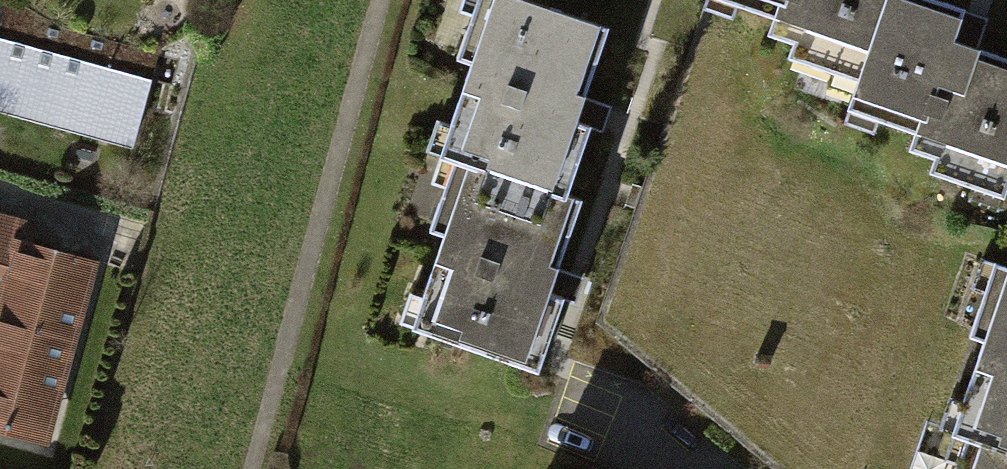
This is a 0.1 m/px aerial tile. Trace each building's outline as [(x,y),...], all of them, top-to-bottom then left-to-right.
[(515,0),(464,0),(460,11),(474,16),(460,59),(474,63),(452,128),(437,123),(428,151),(443,156),(565,197),(588,130),(575,125),(582,106),(607,31),(515,0)] [(736,5),(775,18),(769,34),(795,43),(790,58),(832,72),(837,58),(867,68),(890,0),(738,0),(736,5)] [(939,0),(891,0),(858,96),(882,105),(877,119),(916,132),(910,150),(936,158),(931,173),(976,188),(981,174),(1006,183),(1006,58),(979,48),(984,33),(960,25),(965,9),(939,0)] [(0,37),(0,116),(136,153),(156,80),(0,37)] [(413,332),(536,374),(561,301),(547,296),(553,279),(581,203),(565,197),(443,156),(432,185),(445,190),(431,233),(445,238),(424,299),(409,295),(400,324),(414,329),(413,332)] [(0,216),(0,434),(49,448),(100,265),(34,247),(39,227),(0,216)] [(999,295),(986,290),(970,334),(985,339),(963,401),(977,406),(968,432),(1006,446),(1006,273),(999,295)] [(983,439),(973,466),(959,461),(956,468),(1006,468),(1006,447),(983,439)]
